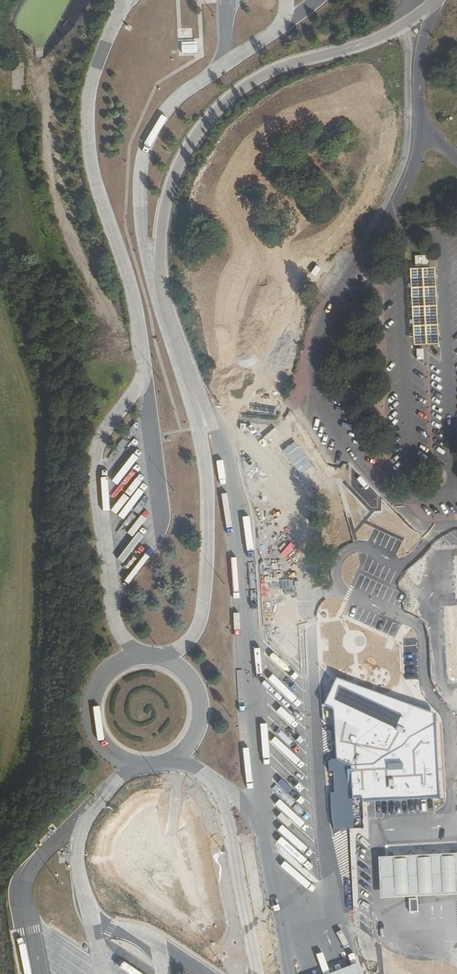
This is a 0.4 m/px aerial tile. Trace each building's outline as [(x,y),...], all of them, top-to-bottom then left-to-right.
[(391,580),(405,593),(411,586),(397,573),(391,580)] [(334,709),(339,757),(327,768),(330,831),(351,827),(354,798),(437,795),(435,715),(337,678),(326,701),(334,709)] [(381,861),(383,901),(456,897),(456,857),(381,861)] [(326,973),(361,973),(357,963),(326,973)]
